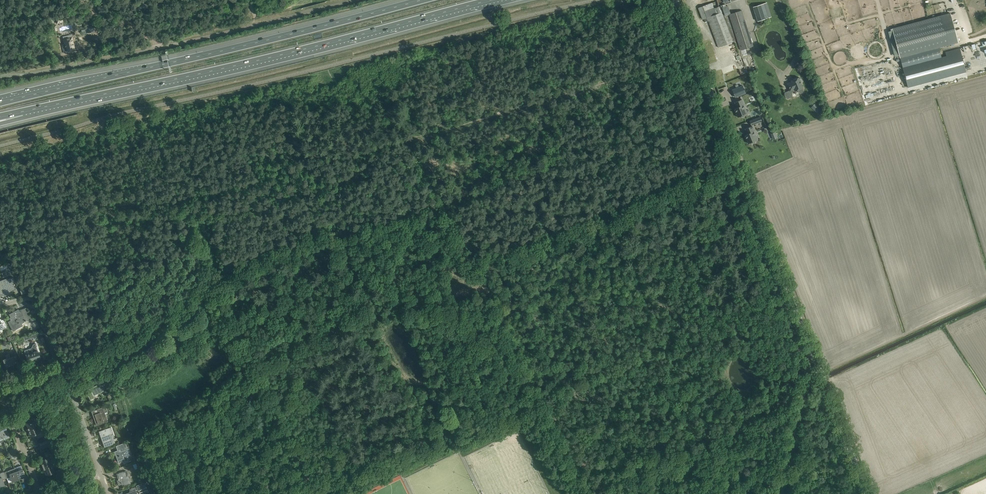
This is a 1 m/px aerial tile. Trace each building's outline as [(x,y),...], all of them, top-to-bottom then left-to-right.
[(133,4),(133,8),(133,9),(144,9),(144,8),(144,4),(144,0),(140,0),(140,3),(133,4)] [(712,3),(698,8),(702,19),(704,19),(705,22),(708,21),(718,47),(733,42),(720,8),(719,7),(714,9),(712,3)] [(758,21),(769,17),(765,3),(753,7),(758,21)] [(729,14),(741,50),(753,46),(742,10),(729,14)] [(942,57),(939,47),(958,42),(950,13),(892,28),(903,68),(942,57)] [(93,25),(81,28),(82,34),(95,31),(93,25)] [(64,44),(62,45),(64,53),(75,50),(72,37),(63,39),(64,44)] [(712,41),(703,44),(709,63),(718,60),(712,41)] [(946,56),(942,57),(903,68),(908,87),(966,72),(960,48),(945,52),(946,56)] [(799,78),(799,77),(791,80),(791,82),(787,83),(790,91),(794,89),(795,91),(803,88),(801,82),(802,82),(802,81),(802,78),(800,78),(799,78)] [(743,85),(732,90),(735,97),(745,93),(743,85)] [(737,107),(734,108),(737,117),(741,115),(741,117),(742,117),(744,116),(745,115),(744,114),(747,113),(742,99),(735,102),(737,107)] [(755,142),(755,141),(758,140),(752,126),(745,129),(747,134),(744,135),(748,143),(751,142),(752,143),(753,143),(755,143),(755,142)] [(12,279),(7,281),(7,279),(0,282),(0,298),(3,296),(4,298),(12,294),(12,292),(15,291),(13,284),(14,283),(12,279)] [(22,324),(26,321),(25,321),(28,320),(28,319),(31,318),(27,307),(21,309),(21,310),(19,311),(18,309),(9,314),(11,318),(10,319),(10,318),(9,318),(10,320),(8,322),(13,331),(22,325),(23,325),(22,324)] [(35,343),(33,344),(29,351),(30,353),(26,355),(28,361),(40,357),(35,343)] [(6,358),(2,359),(6,368),(7,367),(15,363),(14,360),(17,359),(16,355),(11,357),(9,354),(5,355),(6,358)] [(90,400),(94,397),(94,396),(104,390),(109,399),(113,397),(111,392),(106,383),(107,382),(103,375),(96,379),(98,384),(90,388),(85,390),(87,393),(86,393),(87,394),(90,400)] [(93,410),(91,411),(96,425),(107,421),(104,412),(107,411),(105,406),(95,410),(94,409),(93,410)] [(26,428),(27,430),(40,426),(35,416),(29,419),(31,422),(27,424),(28,428),(26,428)] [(43,432),(40,426),(27,430),(30,436),(36,434),(36,435),(43,432)] [(117,438),(113,426),(99,431),(105,447),(115,443),(114,439),(117,438)] [(3,441),(4,441),(3,438),(9,435),(6,427),(0,430),(0,432),(3,441)] [(129,448),(126,449),(124,443),(116,446),(117,449),(119,448),(120,451),(118,452),(118,450),(114,451),(118,462),(118,461),(122,460),(123,463),(130,461),(129,458),(127,459),(127,457),(131,455),(129,448)] [(40,461),(41,464),(41,466),(55,461),(52,454),(49,455),(50,456),(41,460),(41,461),(40,461)] [(55,461),(41,466),(44,472),(45,472),(46,475),(54,472),(53,468),(56,467),(54,463),(56,463),(55,461)] [(14,468),(19,479),(25,476),(21,465),(17,467),(17,468),(15,469),(14,468)] [(19,479),(14,468),(5,472),(7,478),(10,476),(12,481),(12,480),(15,479),(15,480),(19,479)] [(126,471),(116,474),(118,480),(117,480),(118,485),(122,484),(122,486),(130,484),(126,471)] [(136,485),(138,491),(147,488),(145,482),(136,485)]
